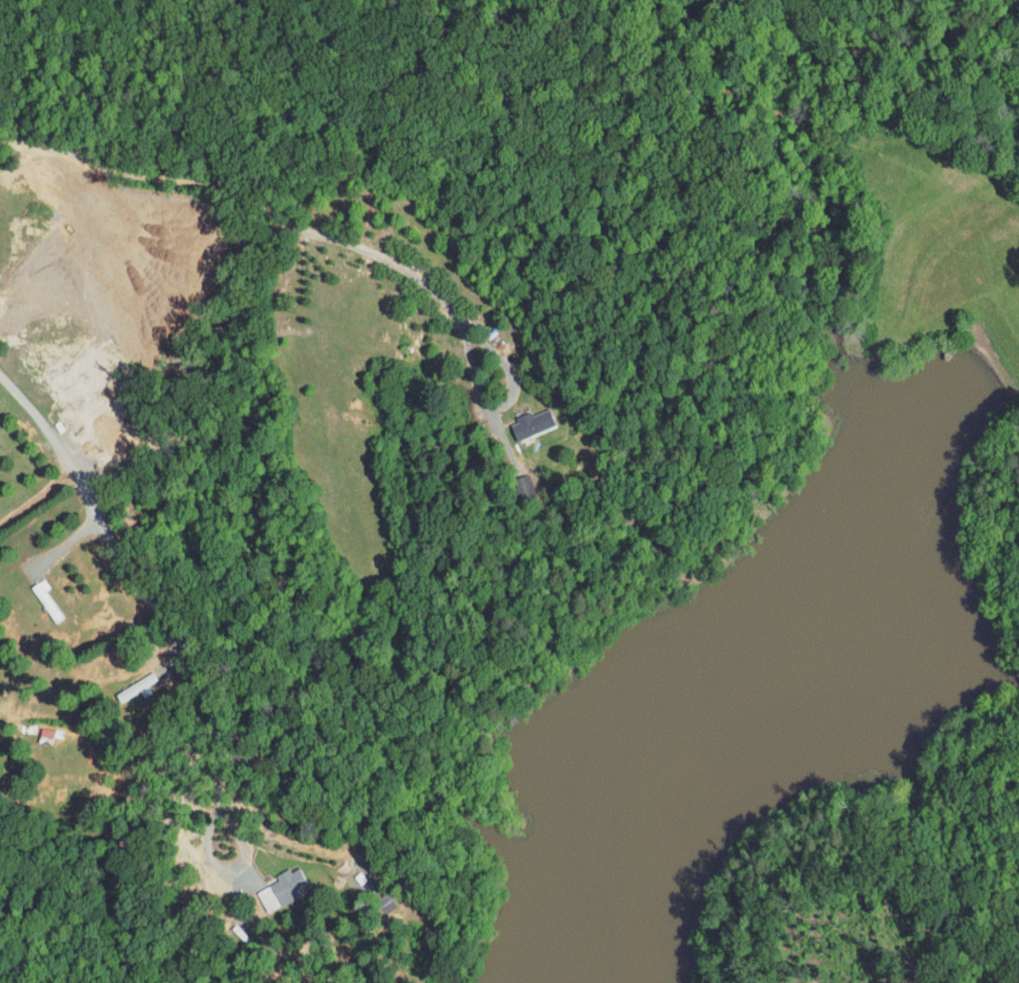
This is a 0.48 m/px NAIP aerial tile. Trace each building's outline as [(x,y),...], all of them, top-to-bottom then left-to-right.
[(519,411),(518,408),(497,418),(505,437),(544,420),(537,403),(519,411)] [(501,474),(510,498),(526,492),(517,469),(501,474)] [(129,688),(147,678),(141,667),(103,688),(108,697),(128,686),(129,688)] [(49,733),(50,726),(29,722),(27,732),(41,735),(41,732),(49,733)] [(256,907),(297,885),(286,862),(278,866),(276,862),(263,869),(266,875),(245,886),(256,907)]
